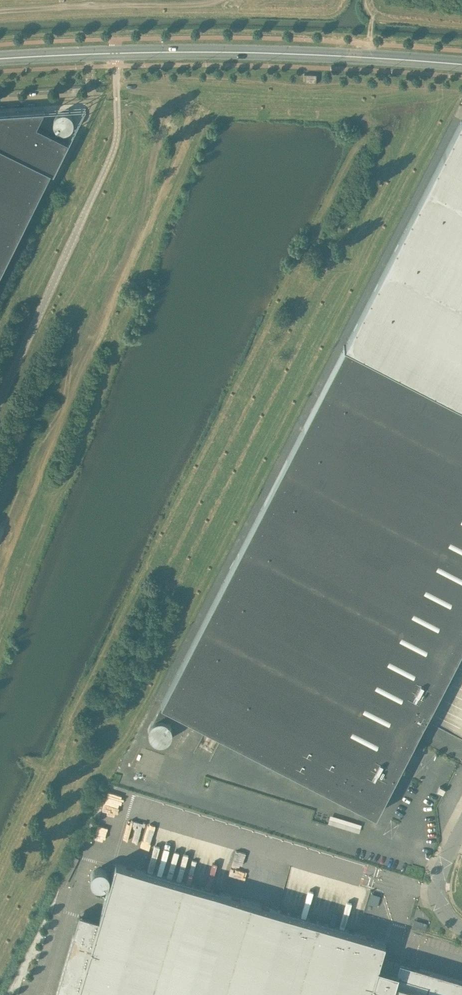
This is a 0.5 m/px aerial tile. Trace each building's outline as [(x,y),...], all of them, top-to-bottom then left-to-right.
[(316,74),(306,74),(305,81),(316,82),(316,74)] [(50,170),(53,172),(52,173),(53,173),(70,140),(69,139),(68,140),(37,124),(44,110),(45,109),(45,108),(0,111),(0,272),(50,170)] [(73,124),(74,122),(73,120),(73,118),(72,117),(71,115),(70,114),(68,113),(66,112),(64,112),(62,112),(61,112),(59,113),(57,114),(56,115),(55,117),(54,118),(53,120),(53,122),(53,124),(54,125),(55,127),(56,129),(57,130),(59,131),(61,132),(62,132),(64,132),(66,132),(68,131),(70,130),(71,129),(72,127),(73,125),(73,124)] [(461,119),(345,345),(344,345),(345,346),(161,703),(162,703),(153,721),(150,725),(149,727),(149,729),(149,732),(149,734),(150,736),(151,738),(153,739),(155,741),(157,741),(159,742),(161,742),(164,741),(166,741),(168,739),(169,738),(170,736),(171,734),(172,732),(172,729),(171,727),(171,725),(169,723),(168,721),(174,709),(376,813),(400,766),(404,766),(405,757),(461,646),(461,119)] [(116,861),(99,919),(79,913),(55,994),(461,994),(461,978),(399,960),(398,965),(380,959),(385,941),(116,861)] [(108,873),(108,872),(107,870),(105,869),(104,868),(102,868),(100,868),(99,868),(97,868),(95,869),(94,870),(93,871),(92,872),(91,874),(91,876),(91,877),(91,879),(92,881),(93,882),(94,883),(95,884),(97,885),(99,885),(101,885),(102,884),(104,884),(105,883),(106,882),(107,880),(108,879),(109,877),(109,875),(108,873)] [(377,905),(380,895),(372,892),(368,902),(377,905)]
